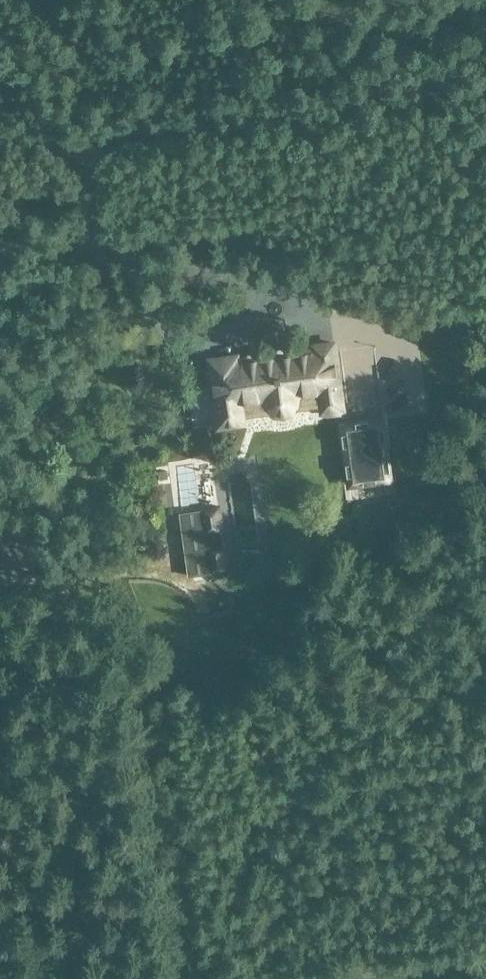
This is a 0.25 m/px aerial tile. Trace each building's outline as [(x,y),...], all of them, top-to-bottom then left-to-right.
[(240,351),(205,355),(215,429),(249,424),(248,416),(269,413),(273,417),(284,419),(294,414),(298,409),(319,407),(320,414),(347,411),(337,340),(308,344),(309,348),(269,354),(269,350),(240,354),(240,351)] [(383,418),(343,423),(351,485),(390,480),(383,418)] [(202,510),(180,513),(189,575),(228,570),(224,545),(223,545),(222,543),(221,531),(222,531),(219,506),(202,508),(202,510)] [(1,519),(0,568),(43,568),(44,520),(1,519)]
